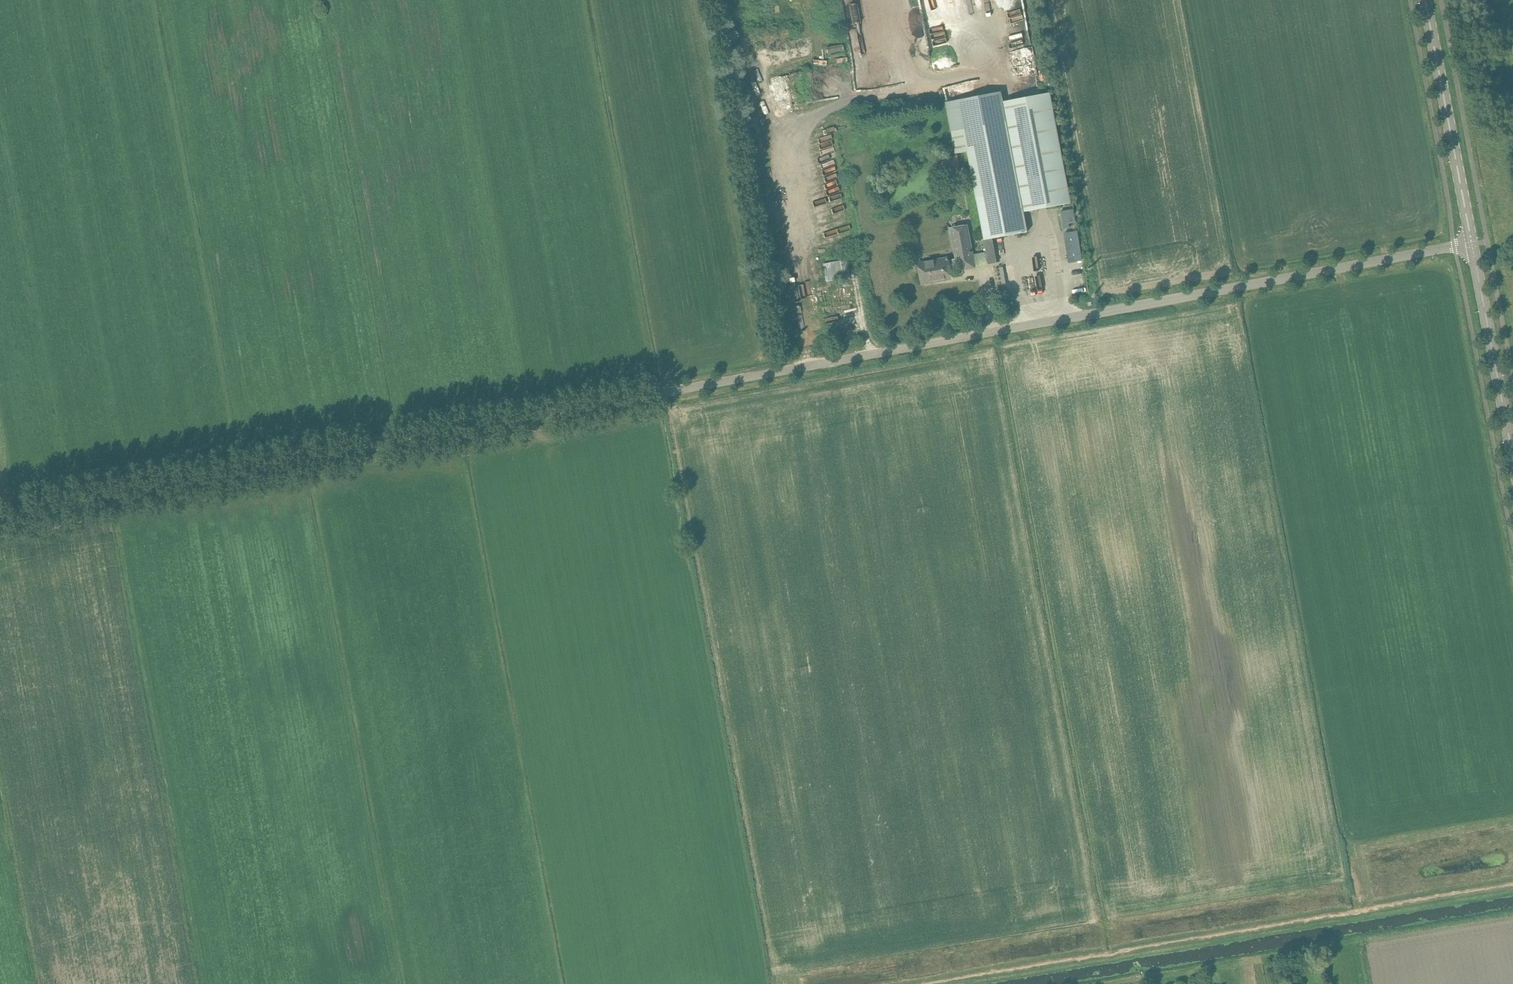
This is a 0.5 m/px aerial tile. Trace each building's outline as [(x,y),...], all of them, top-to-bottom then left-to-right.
[(965,16),(961,0),(963,0),(951,0),(952,4),(957,3),(961,17),(965,16)] [(1023,212),(1005,112),(992,115),(993,124),(964,129),(989,264),(997,262),(993,237),(1027,231),(1023,212)] [(957,155),(944,157),(946,168),(948,177),(961,175),(959,166),(957,155)] [(826,188),(826,198),(841,198),(841,181),(833,181),(833,188),(826,188)] [(1073,209),(1060,212),(1063,230),(1070,229),(1069,224),(1076,223),(1073,209)] [(974,266),(973,257),(967,226),(951,228),(957,258),(948,260),(948,258),(919,263),(922,283),(933,281),(933,279),(951,275),(950,268),(958,266),(959,269),(974,266)] [(1076,232),(1065,234),(1069,262),(1081,260),(1076,232)] [(849,276),(845,259),(821,265),(826,282),(849,276)] [(997,286),(1006,286),(1006,266),(997,266),(997,286)] [(837,308),(839,322),(855,319),(852,305),(837,308)]
